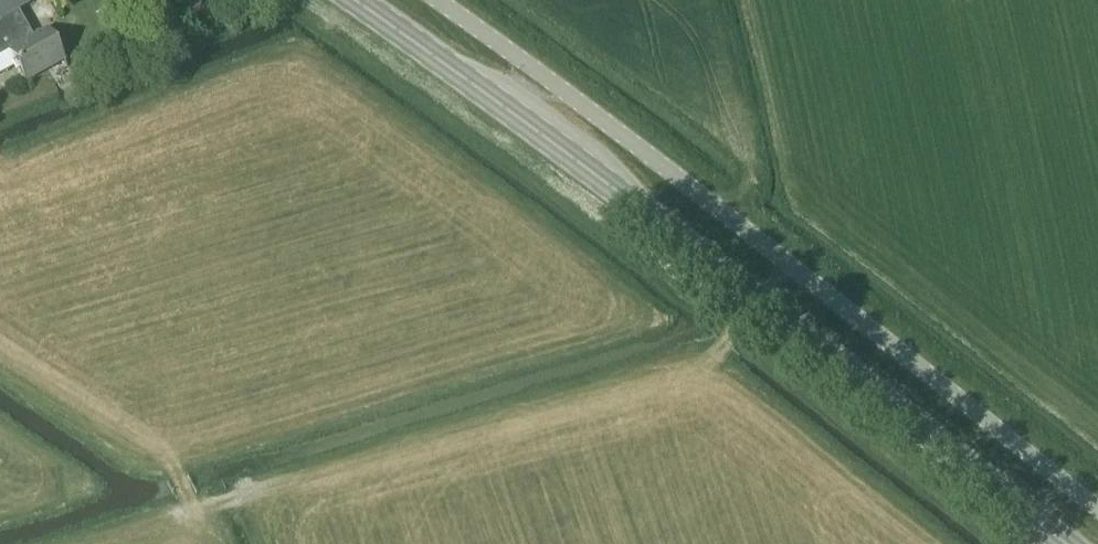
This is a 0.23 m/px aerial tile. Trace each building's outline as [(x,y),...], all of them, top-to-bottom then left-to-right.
[(9,54),(26,83),(64,62),(47,31),(32,39),(17,11),(34,2),(33,0),(0,0),(0,59),(9,54)] [(164,27),(172,45),(185,39),(177,21),(164,27)]
